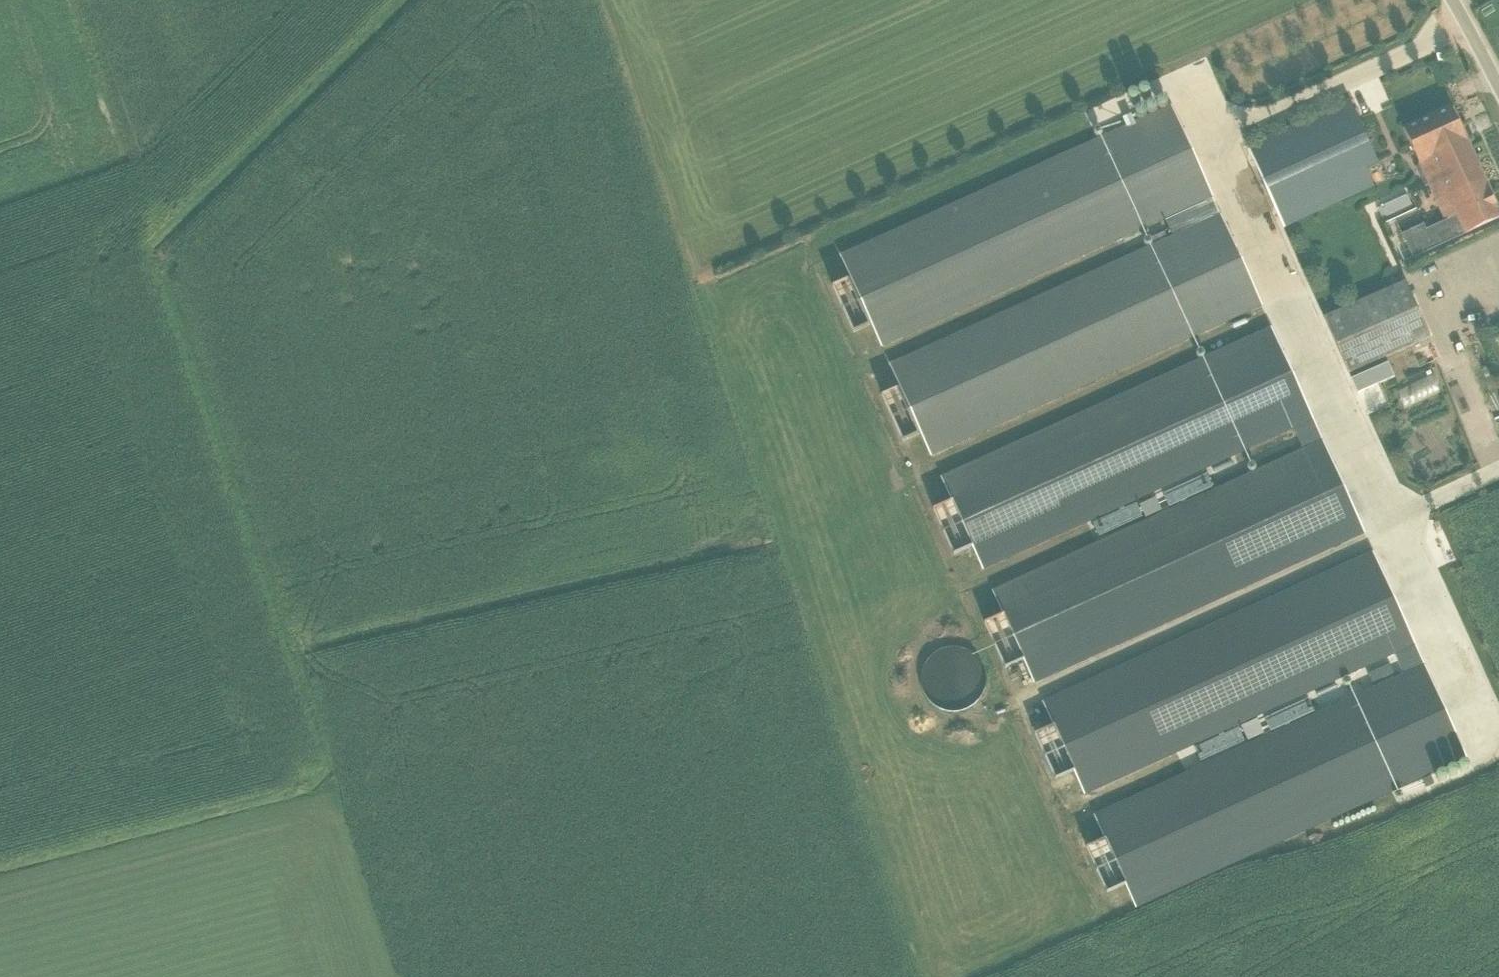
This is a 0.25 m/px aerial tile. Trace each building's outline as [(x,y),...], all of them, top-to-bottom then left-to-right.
[(1247,147),(1284,228),(1370,188),(1362,170),(1377,164),(1348,100),(1247,147)] [(1166,218),(1213,197),(1171,105),(840,256),(882,348),(1166,218)] [(1498,217),(1498,211),(1452,106),(1403,128),(1444,221),(1425,229),(1407,189),(1385,199),(1411,257),(1498,217)] [(888,365),(930,457),(1263,307),(1213,197),(1166,218),(1175,237),(888,365)] [(1322,318),(1348,376),(1429,340),(1403,282),(1322,318)] [(1314,424),(1271,327),(941,475),(984,572),(1295,433),(1314,424)] [(992,590),(1034,686),(1366,539),(1314,424),(1295,433),(1303,452),(992,590)]
